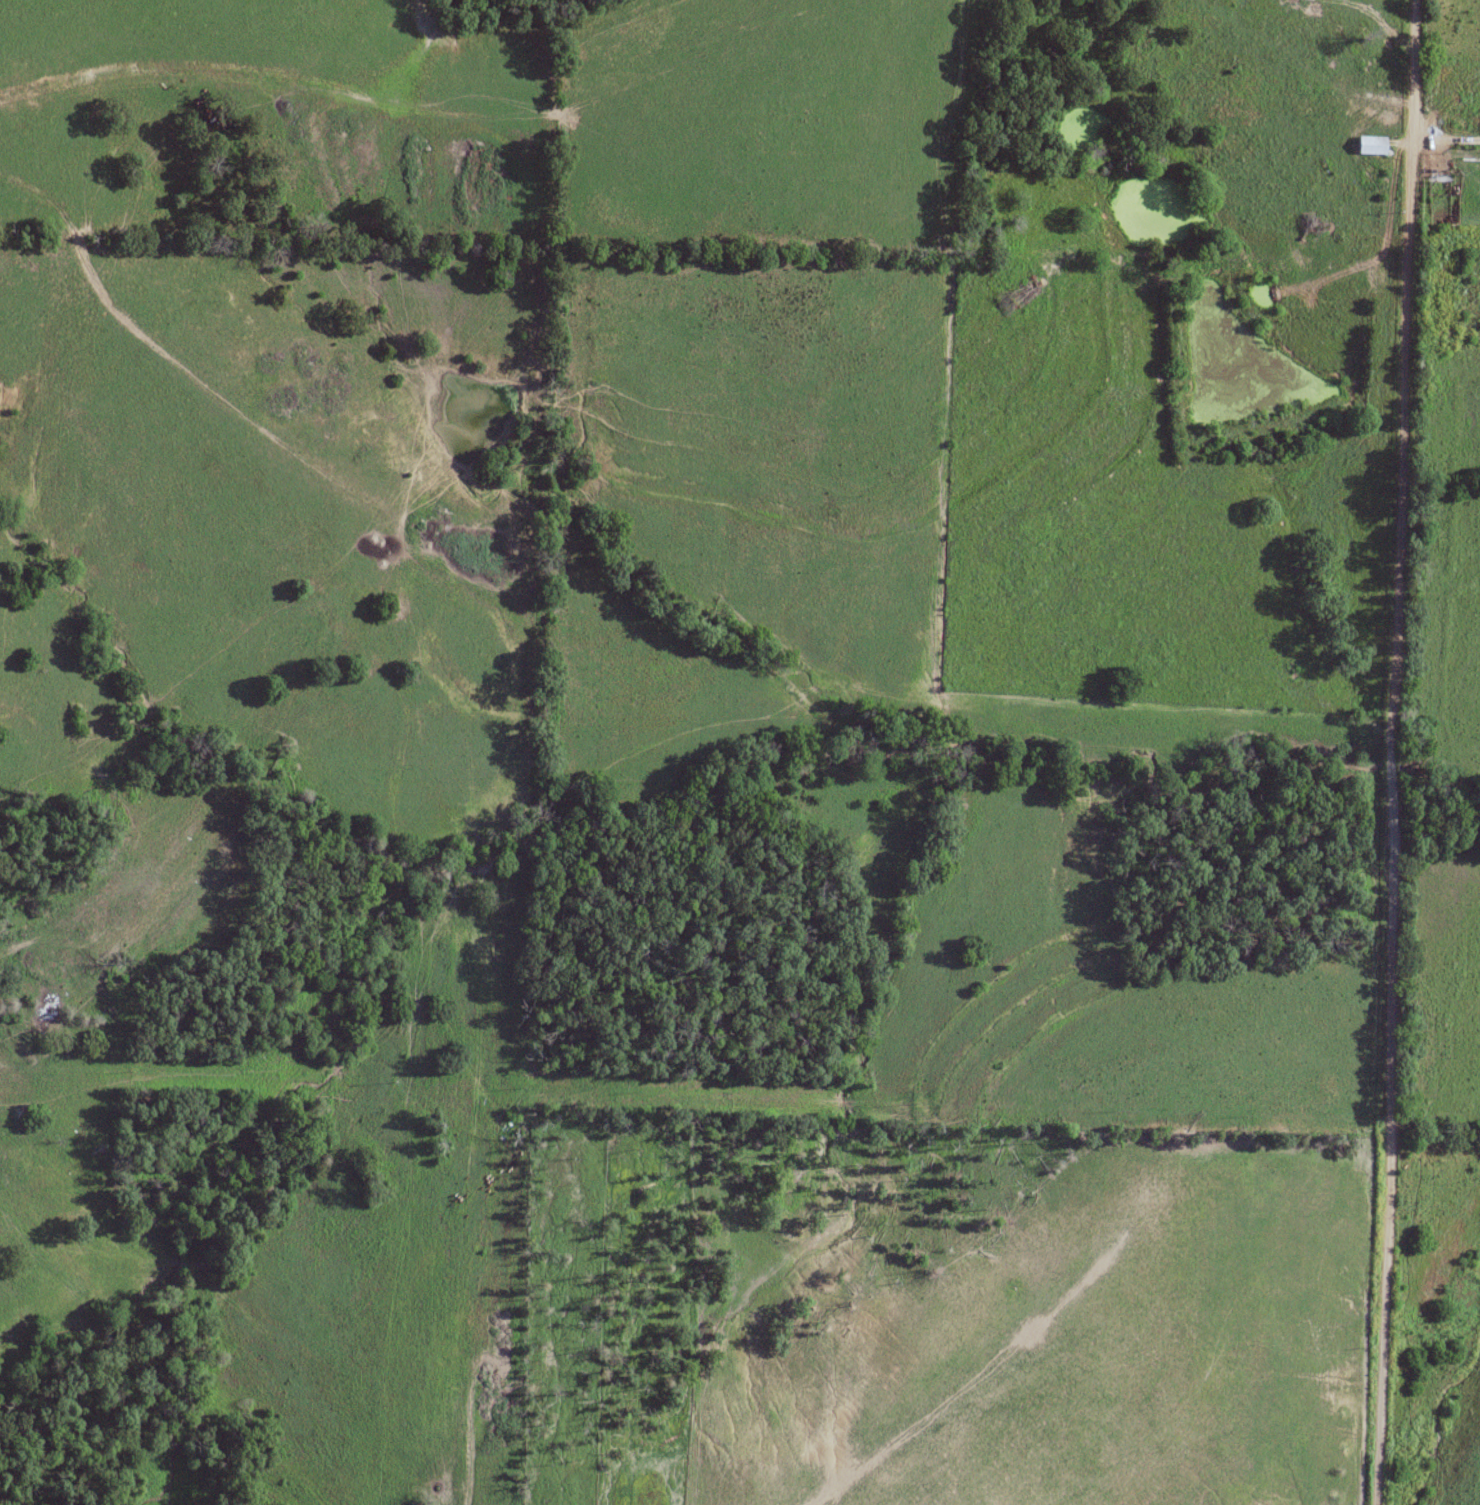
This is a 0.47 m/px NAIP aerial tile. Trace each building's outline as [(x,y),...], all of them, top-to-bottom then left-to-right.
[(1383,155),(1383,137),(1355,137),(1355,155),(1383,155)] [(1440,177),(1440,153),(1422,153),(1422,177),(1440,177)]
